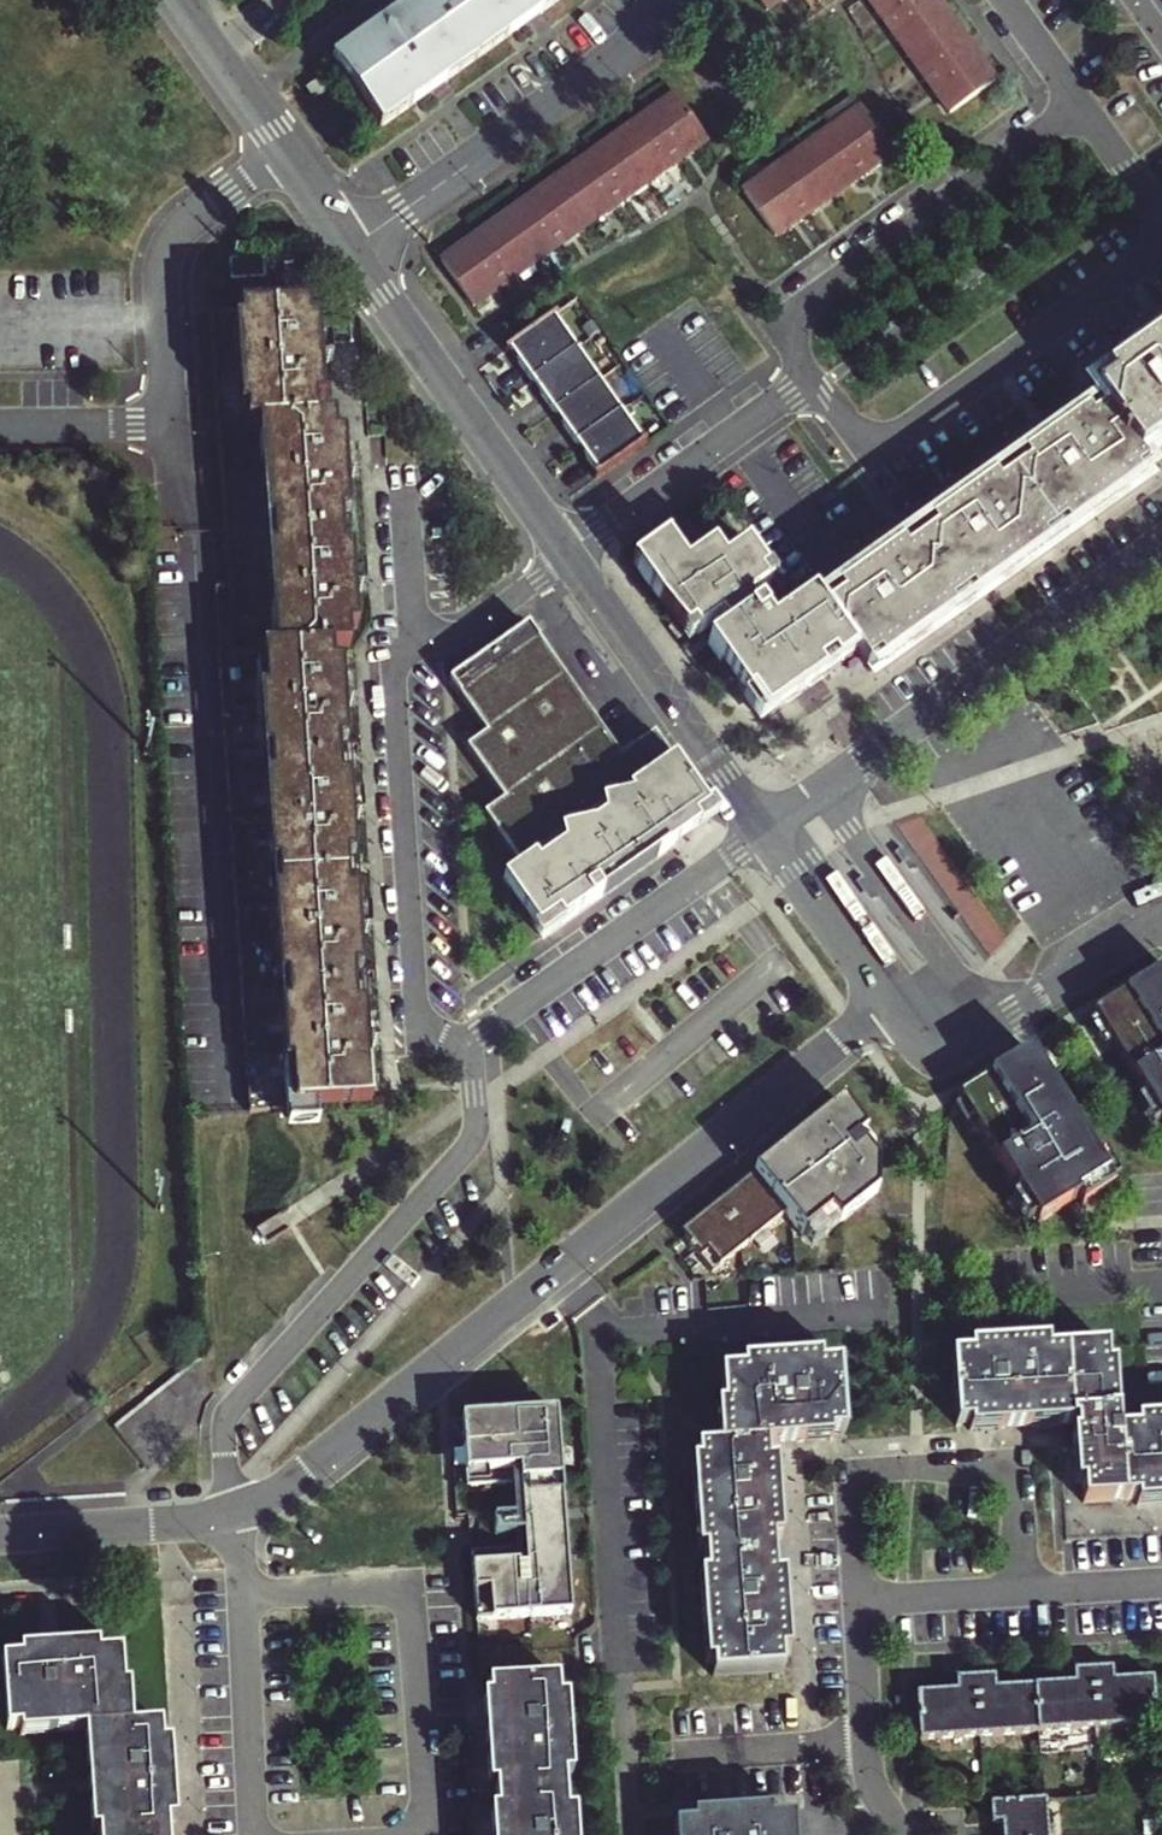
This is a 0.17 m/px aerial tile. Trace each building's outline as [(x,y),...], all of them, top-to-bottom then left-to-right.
[(333,61),(382,130),(563,0),(418,0),(333,61)] [(768,10),(783,0),(761,0),(768,10)] [(885,26),(921,0),(866,0),(885,26)] [(906,55),(953,22),(937,0),(921,0),(885,26),(906,55)] [(953,22),(906,55),(928,85),(974,51),(953,22)] [(974,51),(928,85),(950,115),(996,82),(974,51)] [(319,80),(306,88),(315,101),(328,92),(319,80)] [(673,95),(644,116),(677,162),(706,141),(673,95)] [(859,108),(831,129),(864,174),(892,154),(859,108)] [(644,116),(614,138),(647,184),(677,162),(644,116)] [(864,174),(831,129),(803,149),(836,195),(864,174)] [(614,138),(586,158),(619,204),(647,184),(614,138)] [(803,149),(774,169),(807,215),(836,195),(803,149)] [(586,158),(556,179),(589,225),(619,204),(586,158)] [(774,169),(744,191),(777,237),(807,215),(774,169)] [(556,179),(527,201),(559,247),(589,225),(556,179)] [(559,247),(527,201),(498,221),(531,267),(559,247)] [(498,221),(470,241),(503,287),(531,267),(498,221)] [(470,241),(441,262),(474,308),(503,287),(470,241)] [(305,270),(304,258),(231,262),(232,283),(265,281),(268,311),(308,309),(308,303),(314,303),(313,294),(307,294),(306,281),(313,281),(312,270),(305,270)] [(250,1112),(294,1110),(313,1109),(351,1106),(369,1103),(369,1072),(365,1008),(357,1008),(355,974),(362,974),(357,895),(349,895),(347,860),(354,860),(354,851),(349,781),(341,782),(339,746),(346,746),(341,668),(334,668),(332,651),(350,650),(349,632),(358,631),(352,553),(344,553),(341,518),(350,518),(347,478),(345,440),(336,440),(335,421),(317,422),(316,405),(322,404),(317,326),(310,326),(308,309),(268,311),(240,313),(211,315),(228,566),(230,588),(234,656),(219,656),(238,925),(250,1112)] [(558,319),(556,316),(505,352),(507,355),(510,353),(532,382),(576,351),(555,321),(558,319)] [(766,722),(855,657),(865,671),(876,663),(881,669),(953,617),(949,612),(971,596),(975,602),(1047,550),(1042,544),(1062,530),(1066,536),(1139,483),(1135,477),(1147,469),(1140,459),(1161,443),(1161,340),(1103,382),(1108,389),(1093,400),(1103,415),(1087,426),(1083,420),(1021,464),(1026,471),(997,493),(991,486),(931,529),(935,536),(906,557),(901,550),(837,596),(842,603),(826,614),(815,599),(774,628),(761,610),(757,613),(747,600),(772,582),(748,549),(726,565),(715,551),(687,570),(668,544),(639,565),(688,633),(694,629),(698,635),(720,619),(729,632),(710,645),(766,722)] [(576,351),(532,382),(554,413),(581,395),(599,382),(576,351)] [(581,395),(554,413),(577,445),(622,413),(599,382),(581,395)] [(643,443),(622,413),(577,445),(598,475),(595,477),(597,480),(648,443),(646,440),(643,443)] [(621,757),(529,626),(451,680),(488,733),(468,747),(506,801),(486,814),(526,871),(508,883),(545,937),(713,820),(653,735),(621,757)] [(1093,1013),(1097,1018),(1112,1043),(1145,1096),(1160,1121),(1161,1125),(1161,971),(1093,1013)] [(1097,1018),(1088,1023),(1103,1048),(1112,1043),(1097,1018)] [(1095,1158),(1030,1052),(958,1097),(961,1102),(976,1127),(1018,1194),(1030,1213),(1033,1218),(1036,1224),(1076,1200),(1081,1208),(1113,1188),(1110,1183),(1109,1180),(1095,1158)] [(1145,1096),(1136,1102),(1152,1126),(1160,1121),(1145,1096)] [(881,1156),(845,1105),(697,1223),(701,1228),(687,1239),(713,1271),(787,1212),(806,1237),(834,1215),(843,1226),(880,1196),(881,1156)] [(1103,1153),(1095,1158),(1109,1180),(1110,1183),(1118,1177),(1103,1153)] [(1018,1194),(1010,1199),(1025,1223),(1033,1218),(1030,1213),(1018,1194)] [(834,1215),(806,1237),(815,1248),(843,1226),(834,1215)] [(683,1235),(687,1239),(701,1228),(697,1223),(683,1235)] [(968,1423),(969,1430),(1075,1423),(1076,1433),(1070,1433),(1073,1484),(1079,1484),(1080,1503),(1136,1499),(1136,1505),(1161,1504),(1161,1419),(1153,1419),(1137,1420),(1137,1430),(1118,1431),(1114,1364),(1108,1364),(1107,1345),(1047,1349),(1047,1341),(968,1346),(969,1354),(950,1356),(956,1423),(968,1423)] [(838,1363),(820,1364),(819,1357),(743,1362),(743,1371),(722,1372),(724,1406),(717,1406),(719,1444),(697,1446),(698,1460),(690,1461),(696,1551),(706,1551),(707,1574),(698,1575),(704,1663),(713,1662),(714,1677),(782,1673),(781,1653),(790,1652),(785,1574),(775,1575),(773,1539),(781,1538),(776,1461),(767,1461),(766,1443),(831,1439),(831,1432),(844,1431),(838,1363)] [(175,1401),(189,1393),(182,1381),(120,1419),(149,1468),(180,1450),(171,1435),(189,1424),(175,1401)] [(519,1484),(517,1459),(524,1458),(528,1512),(569,1510),(563,1413),(468,1419),(472,1487),(519,1484)] [(569,1519),(569,1510),(528,1512),(524,1458),(517,1459),(519,1484),(523,1550),(524,1576),(531,1575),(528,1522),(569,1519)] [(476,1553),(480,1621),(575,1615),(569,1519),(528,1522),(531,1575),(524,1576),(523,1550),(476,1553)] [(169,1822),(177,1822),(173,1743),(164,1744),(162,1725),(133,1726),(131,1686),(124,1687),(122,1654),(99,1655),(99,1648),(21,1652),(21,1661),(2,1662),(7,1730),(22,1729),(22,1735),(86,1732),(93,1832),(99,1832),(99,1834),(170,1834),(169,1822)] [(1092,1670),(1096,1730),(1155,1726),(1152,1678),(1112,1680),(1111,1669),(1092,1670)] [(1072,1671),(1073,1683),(1031,1685),(1034,1734),(1096,1730),(1092,1670),(1072,1671)] [(994,1677),(975,1678),(978,1737),(1034,1734),(1031,1685),(995,1687),(994,1677)] [(978,1737),(975,1678),(956,1679),(956,1689),(915,1692),(918,1740),(978,1737)] [(575,1810),(567,1810),(565,1776),(573,1775),(568,1697),(560,1697),(559,1680),(490,1684),(490,1697),(485,1697),(493,1834),(577,1834),(575,1810)] [(1002,1834),(1047,1834),(1045,1799),(990,1802),(992,1823),(1001,1822),(1002,1834)] [(794,1819),(771,1821),(771,1812),(692,1816),(693,1826),(676,1828),(677,1834),(795,1834),(794,1819)]
